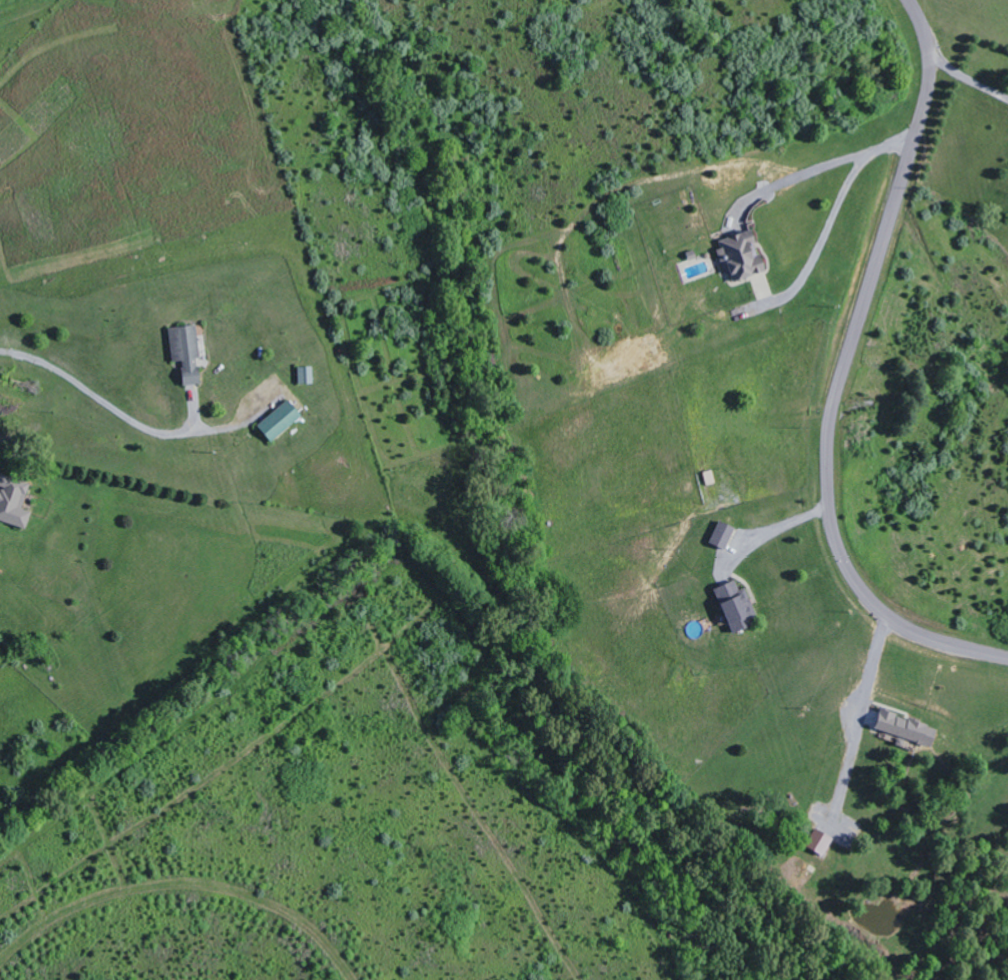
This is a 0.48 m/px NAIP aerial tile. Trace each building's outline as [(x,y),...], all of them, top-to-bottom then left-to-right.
[(720,240),(723,249),(719,250),(726,275),(732,273),(734,281),(769,272),(764,254),(759,255),(755,243),(760,242),(757,230),(720,240)] [(202,384),(199,360),(201,360),(198,326),(170,329),(174,363),(183,362),(186,386),(202,384)] [(300,384),(315,384),(314,367),(299,368),(300,384)] [(304,418),(292,400),(259,425),(271,442),(304,418)] [(706,472),(709,486),(718,484),(715,471),(706,472)] [(3,475),(0,484),(0,486),(3,487),(0,496),(0,520),(28,529),(33,512),(24,509),(32,484),(3,475)] [(727,550),(737,528),(721,521),(712,544),(727,550)] [(717,589),(734,635),(761,625),(748,589),(741,591),(737,581),(717,589)] [(875,730),(935,747),(940,728),(881,711),(875,730)] [(826,856),(834,838),(815,829),(807,848),(826,856)]
